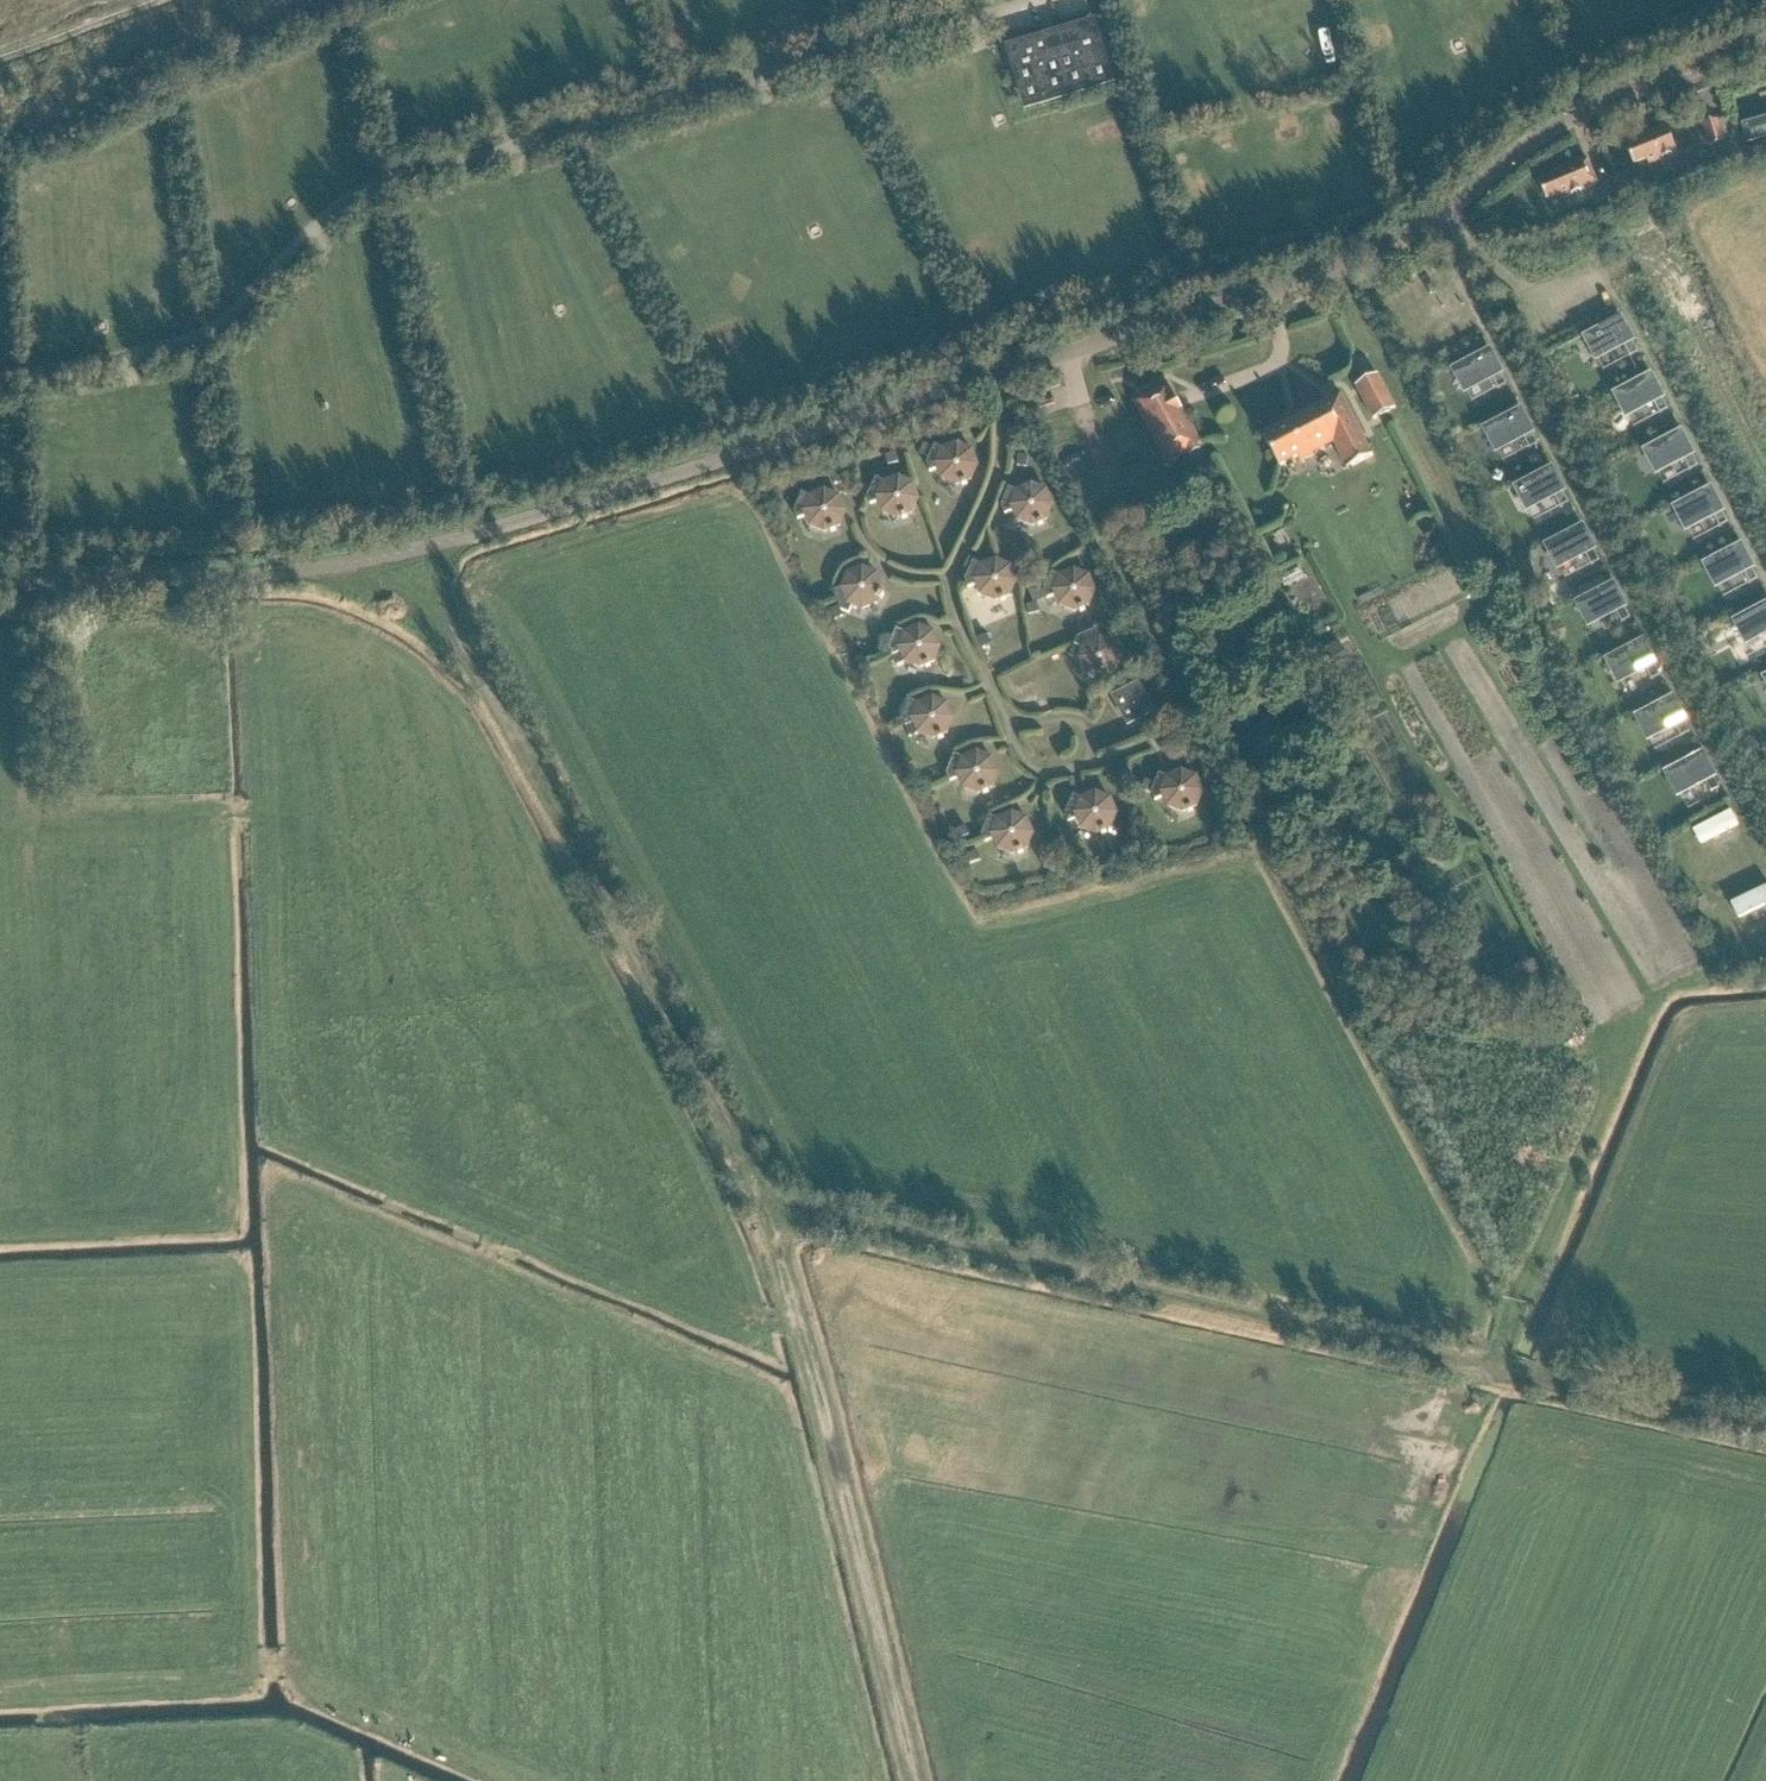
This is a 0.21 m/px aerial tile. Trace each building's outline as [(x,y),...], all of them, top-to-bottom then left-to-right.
[(1031,44),(1017,69),(1028,106),(1047,100),(1046,97),(1090,83),(1091,87),(1110,81),(1099,44),(1074,31),(1031,44)] [(1742,122),(1746,143),(1765,140),(1765,117),(1742,122)] [(1727,151),(1718,120),(1703,124),(1709,146),(1715,145),(1717,153),(1727,151)] [(1667,126),(1638,138),(1640,143),(1627,148),(1634,165),(1647,159),(1649,164),(1678,152),(1667,126)] [(1586,158),(1550,173),(1553,178),(1539,184),(1546,200),(1559,195),(1561,200),(1597,185),(1586,158)] [(1621,200),(1620,196),(1618,191),(1611,194),(1613,199),(1614,203),(1621,200)] [(1632,344),(1636,342),(1622,316),(1580,338),(1595,364),(1624,349),(1629,358),(1637,354),(1632,344)] [(1502,376),(1506,374),(1492,348),(1450,370),(1464,396),(1494,381),(1499,390),(1507,386),(1502,376)] [(1662,402),(1666,400),(1652,373),(1611,395),(1625,422),(1655,406),(1659,416),(1667,411),(1662,402)] [(1394,409),(1377,376),(1357,386),(1374,420),(1394,409)] [(1168,385),(1135,403),(1167,463),(1201,445),(1168,385)] [(1341,395),(1326,402),(1325,401),(1262,434),(1279,467),(1298,457),(1301,462),(1335,444),(1348,469),(1373,456),(1341,395)] [(1533,435),(1537,433),(1523,406),(1481,429),(1495,455),(1525,439),(1530,449),(1538,444),(1533,435)] [(1692,458),(1696,456),(1682,429),(1640,451),(1654,478),(1684,462),(1689,471),(1697,467),(1692,458)] [(933,449),(924,445),(920,454),(929,458),(933,449)] [(978,466),(973,451),(959,445),(945,450),(936,446),(927,464),(930,473),(939,469),(943,479),(957,486),(972,480),(978,466)] [(886,457),(889,466),(899,463),(896,454),(886,457)] [(1018,468),(1028,468),(1029,458),(1019,457),(1018,468)] [(1563,495),(1568,492),(1553,466),(1512,488),(1526,515),(1556,499),(1561,508),(1569,504),(1563,495)] [(834,486),(843,482),(839,473),(830,476),(834,486)] [(919,500),(914,485),(900,478),(886,483),(877,479),(868,497),(871,505),(880,502),(883,512),(897,519),(912,514),(919,500)] [(1053,506),(1047,491),(1032,486),(1019,492),(1009,488),(1002,507),(1006,515),(1014,511),(1019,521),(1033,527),(1048,520),(1053,506)] [(1722,515),(1727,512),(1712,486),(1671,508),(1685,535),(1715,519),(1720,528),(1727,524),(1722,515)] [(846,512),(840,497),(826,492),(812,497),(802,494),(795,512),(798,521),(807,517),(811,527),(826,533),(840,526),(846,512)] [(1595,552),(1599,550),(1585,524),(1543,546),(1557,572),(1587,556),(1592,566),(1600,562),(1595,552)] [(1752,572),(1756,570),(1742,543),(1700,565),(1715,592),(1744,576),(1749,585),(1757,581),(1752,572)] [(1017,582),(1011,567),(997,561),(983,566),(974,562),(966,580),(969,589),(978,586),(981,595),(996,602),(1010,596),(1017,582)] [(878,575),(863,569),(849,575),(843,589),(834,592),(842,611),(850,614),(854,606),(863,610),(878,604),(884,589),(878,575)] [(1062,577),(1052,573),(1044,592),(1048,600),(1057,596),(1061,606),(1075,612),(1090,606),(1096,591),(1090,577),(1075,571),(1062,577)] [(1625,610),(1629,608),(1615,582),(1574,604),(1588,630),(1617,614),(1622,624),(1630,620),(1625,610)] [(1730,622),(1744,648),(1765,637),(1765,603),(1730,622)] [(1027,607),(1030,616),(1040,614),(1038,605),(1027,607)] [(840,607),(831,611),(835,621),(844,617),(840,607)] [(920,627),(906,634),(896,630),(889,648),(893,655),(900,652),(904,662),(904,663),(911,665),(921,668),(935,662),(941,648),(935,633),(920,627)] [(1115,673),(1121,659),(1115,644),(1101,639),(1097,630),(1079,638),(1075,646),(1083,649),(1084,650),(1080,659),(1086,674),(1101,680),(1115,673)] [(978,641),(983,650),(992,645),(988,637),(978,641)] [(1655,668),(1659,665),(1645,639),(1603,661),(1617,688),(1647,672),(1652,681),(1660,677),(1655,668)] [(1074,646),(1071,655),(1079,659),(1083,649),(1075,646),(1074,646)] [(893,655),(891,656),(895,666),(904,662),(900,652),(893,655)] [(1129,725),(1153,712),(1138,684),(1114,697),(1129,725)] [(1686,724),(1690,722),(1675,696),(1634,718),(1648,744),(1678,729),(1683,738),(1691,734),(1686,724)] [(954,719),(948,705),(934,699),(920,704),(911,701),(903,719),(906,728),(915,724),(919,734),(934,740),(948,734),(954,719)] [(919,734),(915,724),(906,728),(910,738),(919,734)] [(1715,780),(1719,778),(1705,751),(1664,773),(1678,800),(1707,784),(1712,793),(1720,789),(1715,780)] [(999,773),(992,759),(978,753),(964,759),(955,755),(947,774),(951,782),(960,779),(964,788),(978,794),(993,788),(999,773)] [(1159,774),(1152,793),(1156,801),(1164,798),(1169,807),(1183,813),(1198,807),(1203,792),(1197,778),(1182,772),(1169,778),(1159,774)] [(1155,785),(1146,781),(1142,791),(1151,794),(1155,785)] [(1117,814),(1111,800),(1097,794),(1083,799),(1073,796),(1066,814),(1069,823),(1078,819),(1082,829),(1097,835),(1111,829),(1117,814)] [(1701,845),(1739,826),(1732,812),(1693,832),(1701,845)] [(1034,834),(1027,820),(1013,814),(999,820),(990,816),(982,835),(986,843),(995,840),(999,849),(1013,855),(1028,849),(1034,834)] [(1125,823),(1116,819),(1112,829),(1121,832),(1125,823)] [(960,840),(970,836),(966,827),(957,832),(960,840)] [(971,865),(981,861),(978,852),(968,856),(971,865)] [(1666,864),(1671,872),(1676,870),(1671,861),(1666,864)] [(1765,906),(1765,888),(1731,905),(1738,919),(1765,906)] [(1699,900),(1704,909),(1709,906),(1704,898),(1699,900)] [(1720,960),(1725,969),(1730,966),(1725,957),(1720,960)]
